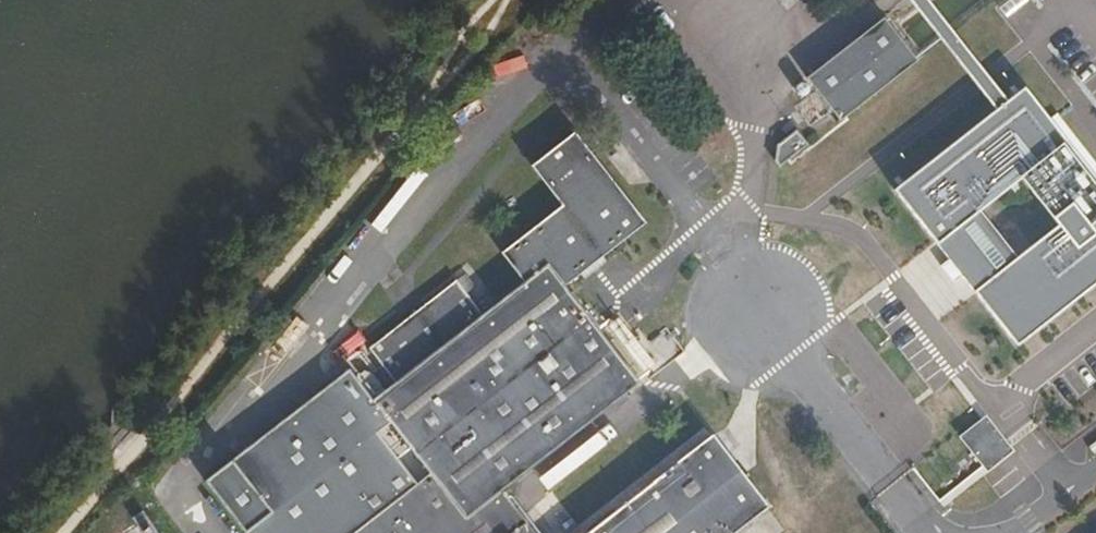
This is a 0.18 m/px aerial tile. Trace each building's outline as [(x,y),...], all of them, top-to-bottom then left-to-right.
[(943,42),(955,33),(929,0),(910,0),(943,42)] [(806,78),(841,122),(918,61),(884,17),(806,78)] [(955,33),(943,42),(996,108),(1008,99),(955,33)] [(1025,86),(1008,99),(996,108),(894,188),(1017,346),(1095,284),(1095,176),(1090,169),(1095,164),(1095,163),(1057,113),(1050,118),(1025,86)] [(245,532),(511,532),(528,520),(503,491),(641,384),(566,287),(581,274),(603,257),(647,223),(575,132),(531,166),(563,206),(501,254),(524,282),(483,314),(457,281),(347,365),(350,368),(205,481),(245,532)] [(607,262),(603,257),(581,274),(585,278),(607,262)] [(948,259),(940,265),(954,282),(962,276),(948,259)] [(960,436),(983,467),(1005,449),(981,419),(960,436)] [(769,506),(714,436),(588,532),(734,532),(769,506)] [(511,532),(538,532),(528,520),(511,532)]
